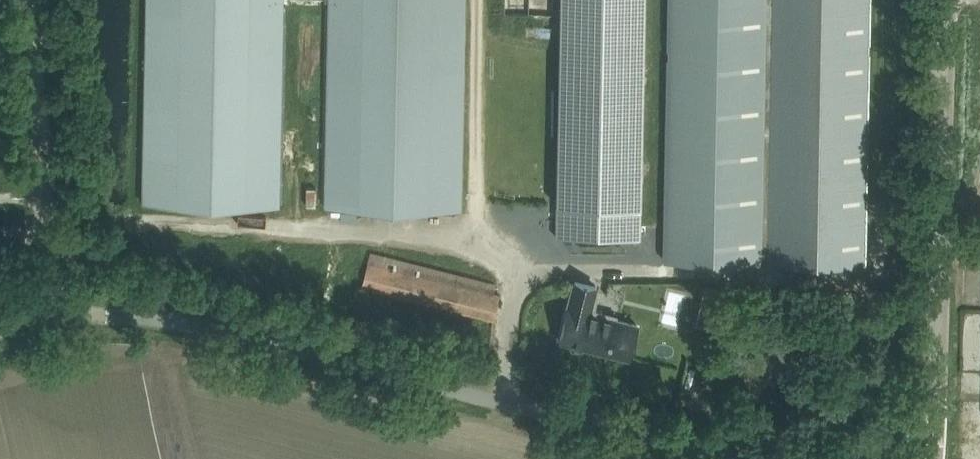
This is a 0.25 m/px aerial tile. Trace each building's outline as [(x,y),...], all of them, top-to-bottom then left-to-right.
[(143,202),(279,205),(283,0),(147,0),(143,202)] [(325,206),(462,208),(466,0),(329,0),(325,206)] [(646,265),(650,0),(566,0),(562,263),(646,265)] [(665,261),(770,263),(774,0),(670,0),(665,261)] [(500,295),(494,293),(497,283),(371,251),(362,285),(494,318),(500,295)] [(596,286),(575,281),(569,307),(568,307),(560,340),(630,357),(638,324),(615,319),(614,323),(600,320),(603,310),(591,307),(596,286)] [(695,323),(711,327),(721,287),(706,283),(695,323)]
